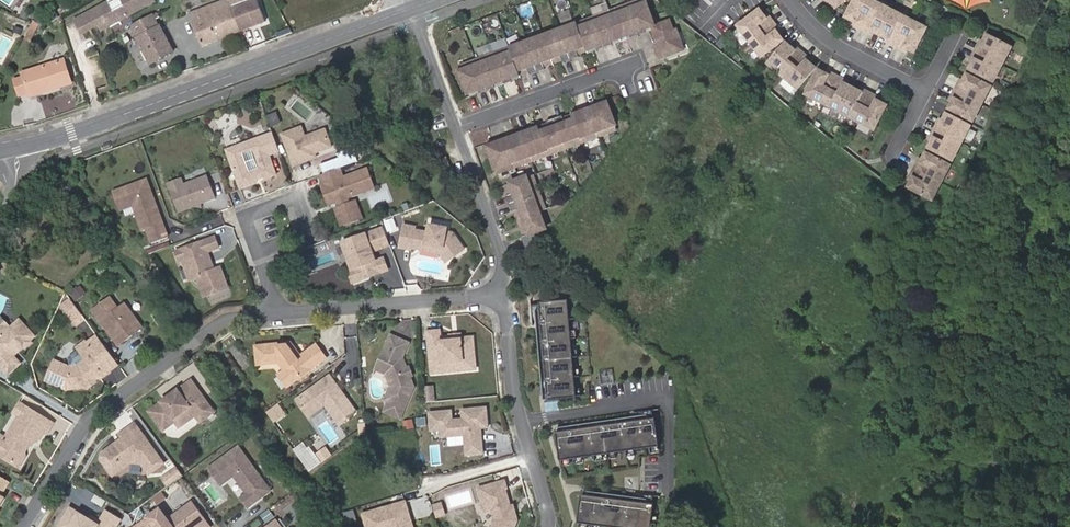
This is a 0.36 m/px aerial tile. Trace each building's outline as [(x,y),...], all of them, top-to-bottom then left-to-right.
[(74,20),(81,33),(98,23),(106,20),(109,25),(153,1),(153,0),(111,0),(74,20)] [(229,0),(224,0),(224,1),(190,14),(201,46),(239,32),(230,8),(232,7),(229,0)] [(232,7),(230,8),(239,32),(264,22),(257,0),(229,0),(232,7)] [(836,10),(848,0),(828,0),(836,10)] [(871,0),(858,0),(848,18),(854,21),(857,23),(856,25),(870,32),(871,31),(875,33),(888,39),(892,41),(891,43),(905,51),(906,49),(910,51),(916,54),(928,30),(871,0)] [(645,1),(457,68),(466,93),(476,90),(477,94),(493,88),(492,84),(500,81),(502,85),(510,82),(508,78),(526,72),(528,75),(543,70),(542,66),(560,60),(561,63),(577,58),(576,54),(594,47),(595,51),(611,46),(610,42),(628,35),(629,39),(644,33),(643,30),(651,27),(659,48),(655,50),(659,60),(680,52),(678,45),(681,44),(683,43),(678,28),(675,29),(673,24),(668,20),(655,25),(647,4),(645,1)] [(761,10),(740,27),(763,57),(785,41),(780,35),(778,31),(779,30),(769,17),(768,19),(765,15),(761,10)] [(156,13),(132,26),(151,65),(172,55),(155,21),(159,19),(156,13)] [(33,20),(32,23),(23,39),(29,42),(38,25),(33,20)] [(106,20),(98,23),(101,29),(109,25),(106,20)] [(974,65),(971,71),(995,83),(1013,49),(989,37),(985,43),(983,47),(981,46),(974,60),(976,61),(974,65)] [(788,44),(770,64),(799,89),(817,69),(811,64),(808,61),(809,59),(797,49),(796,51),(793,48),(788,44)] [(63,83),(71,81),(64,60),(22,73),(23,77),(14,80),(19,97),(29,94),(29,97),(64,86),(63,83)] [(820,71),(808,95),(875,131),(888,107),(882,104),(878,102),(879,100),(865,92),(864,94),(861,92),(848,85),(844,83),(845,82),(831,74),(830,76),(826,74),(820,71)] [(953,104),(950,110),(974,123),(992,89),(968,76),(965,83),(963,87),(961,86),(953,100),(955,101),(953,104)] [(496,144),(487,147),(496,173),(615,130),(606,104),(596,108),(595,104),(579,110),(580,113),(563,120),(561,116),(545,122),(547,125),(529,132),(527,128),(519,131),(521,135),(512,138),(511,134),(495,140),(496,144)] [(933,144),(930,149),(954,162),(971,128),(947,115),(944,122),(942,126),(940,125),(933,139),(935,140),(933,144)] [(301,129),(281,136),(293,167),(311,161),(309,156),(314,155),(331,149),(324,131),(304,139),(301,129)] [(229,159),(240,190),(256,184),(256,182),(255,181),(255,180),(263,177),(265,180),(276,176),(268,157),(279,153),(272,135),(242,146),(244,153),(229,159)] [(226,152),(229,159),(244,153),(242,146),(226,152)] [(912,178),(914,179),(912,183),(909,189),(933,201),(951,167),(927,154),(923,161),(921,165),(919,164),(912,178)] [(340,169),(321,176),(324,186),(322,187),(329,206),(339,202),(341,207),(335,210),(341,227),(362,219),(355,202),(349,205),(347,199),(367,192),(364,183),(371,180),(368,170),(344,178),(340,169)] [(531,176),(505,185),(509,194),(505,196),(511,211),(514,210),(524,235),(520,237),(525,250),(532,247),(545,232),(544,229),(538,212),(544,210),(531,176)] [(167,185),(178,213),(215,199),(207,177),(182,187),(179,180),(167,185)] [(118,211),(132,206),(142,232),(146,230),(151,244),(167,238),(146,180),(111,193),(118,211)] [(364,183),(367,192),(375,189),(371,180),(364,183)] [(415,225),(404,223),(399,245),(410,247),(410,245),(420,247),(420,244),(426,245),(426,243),(442,247),(450,258),(463,249),(452,233),(446,232),(447,228),(430,224),(428,232),(414,229),(415,225)] [(383,229),(341,244),(349,264),(351,271),(355,270),(360,281),(379,274),(375,263),(371,253),(389,247),(383,229)] [(304,247),(312,269),(342,259),(334,237),(304,247)] [(218,249),(214,239),(183,250),(186,259),(182,261),(189,282),(197,279),(204,298),(227,289),(220,269),(213,271),(211,264),(208,263),(206,258),(207,255),(207,253),(218,249)] [(426,245),(420,244),(420,247),(439,252),(446,261),(450,258),(442,247),(426,243),(426,245)] [(183,250),(175,253),(178,262),(182,261),(186,259),(183,250)] [(387,271),(383,260),(375,263),(379,274),(387,271)] [(352,284),(360,281),(355,270),(351,271),(349,264),(345,265),(352,284)] [(73,293),(79,301),(85,296),(80,288),(73,293)] [(79,301),(73,293),(70,295),(75,303),(79,301)] [(110,300),(92,313),(118,348),(142,330),(130,313),(123,318),(118,311),(110,300)] [(568,301),(539,304),(539,305),(547,401),(576,399),(575,380),(574,372),(572,352),(571,340),(571,332),(570,321),(569,313),(568,301)] [(75,321),(81,316),(71,302),(64,307),(75,321)] [(539,305),(531,306),(531,312),(536,312),(543,401),(547,401),(539,305)] [(125,306),(118,311),(123,318),(130,313),(125,306)] [(4,333),(9,329),(0,319),(0,329),(4,333)] [(6,376),(19,365),(12,357),(5,350),(11,345),(17,352),(22,348),(23,349),(30,344),(28,342),(33,338),(17,321),(9,329),(4,333),(0,329),(0,370),(6,376)] [(439,332),(427,333),(431,375),(443,374),(442,364),(475,361),(472,339),(461,340),(461,341),(450,342),(450,338),(440,339),(439,332)] [(408,344),(390,337),(379,362),(386,365),(388,369),(385,375),(390,388),(385,401),(404,409),(413,388),(409,378),(405,376),(404,373),(406,370),(401,359),(408,344)] [(117,365),(98,339),(89,346),(92,351),(108,372),(117,365)] [(92,351),(89,346),(87,344),(78,351),(83,358),(92,351)] [(12,357),(17,352),(11,345),(5,350),(12,357)] [(278,345),(255,348),(257,366),(279,364),(285,372),(294,383),(326,359),(316,346),(300,358),(292,346),(278,348),(278,345)] [(83,358),(85,360),(87,362),(78,369),(71,368),(57,360),(47,378),(66,389),(86,389),(88,387),(89,384),(92,381),(94,383),(99,379),(100,381),(110,374),(108,372),(92,351),(83,358)] [(475,361),(442,364),(443,374),(475,371),(475,361)] [(379,362),(375,370),(385,375),(388,369),(386,365),(379,362)] [(285,372),(278,377),(286,388),(294,383),(285,372)] [(335,385),(329,378),(297,402),(309,418),(324,406),(339,426),(356,414),(338,389),(336,391),(334,388),(335,385)] [(169,398),(149,413),(163,432),(175,423),(179,429),(196,417),(209,407),(191,382),(174,395),(175,396),(170,400),(169,398)] [(423,389),(424,404),(434,403),(432,389),(423,389)] [(279,404),(265,414),(271,422),(284,412),(279,404)] [(0,452),(0,460),(15,469),(22,458),(28,448),(27,444),(29,440),(34,443),(37,445),(43,434),(46,436),(52,426),(19,406),(12,417),(17,420),(4,442),(5,444),(0,452)] [(196,417),(201,423),(214,414),(209,407),(196,417)] [(555,430),(555,434),(654,416),(653,412),(652,407),(647,408),(648,413),(556,430),(555,430)] [(428,414),(430,432),(440,431),(441,438),(464,436),(466,456),(483,455),(481,434),(472,435),(471,430),(480,429),(487,429),(485,409),(461,411),(462,420),(451,422),(450,412),(428,414)] [(654,416),(555,434),(560,463),(562,462),(570,461),(575,460),(582,459),(595,456),(603,455),(608,454),(616,452),(627,450),(635,449),(651,446),(659,445),(654,416)] [(102,455),(101,461),(113,477),(131,464),(142,466),(149,476),(164,465),(134,425),(119,436),(122,440),(121,441),(121,443),(117,446),(115,446),(102,455)] [(237,447),(208,469),(220,486),(233,477),(246,494),(239,498),(247,509),(255,503),(253,500),(260,495),(262,497),(270,491),(237,447)] [(326,451),(317,457),(322,464),(331,457),(326,451)] [(22,458),(15,469),(20,472),(27,461),(22,458)] [(162,480),(168,488),(182,477),(177,469),(162,480)] [(4,500),(0,498),(8,484),(0,479),(0,507),(4,500)] [(506,489),(503,480),(476,488),(483,512),(490,510),(493,519),(490,526),(513,526),(516,520),(511,505),(509,506),(504,489),(506,489)] [(648,500),(585,492),(585,496),(585,497),(653,506),(654,497),(649,496),(648,500)] [(580,496),(576,525),(578,525),(586,526),(591,526),(593,526),(650,526),(651,519),(653,506),(585,497),(580,496)] [(137,526),(197,526),(205,521),(191,503),(167,521),(159,511),(137,526)] [(409,520),(406,519),(404,514),(407,513),(404,504),(362,517),(365,526),(411,526),(409,520)] [(121,521),(106,513),(100,523),(98,526),(90,521),(70,509),(60,526),(117,526),(121,521)] [(903,526),(918,526),(922,523),(917,519),(911,516),(903,526)] [(92,518),(90,521),(98,526),(100,523),(92,518)] [(264,526),(282,526),(276,519),(264,526)]
